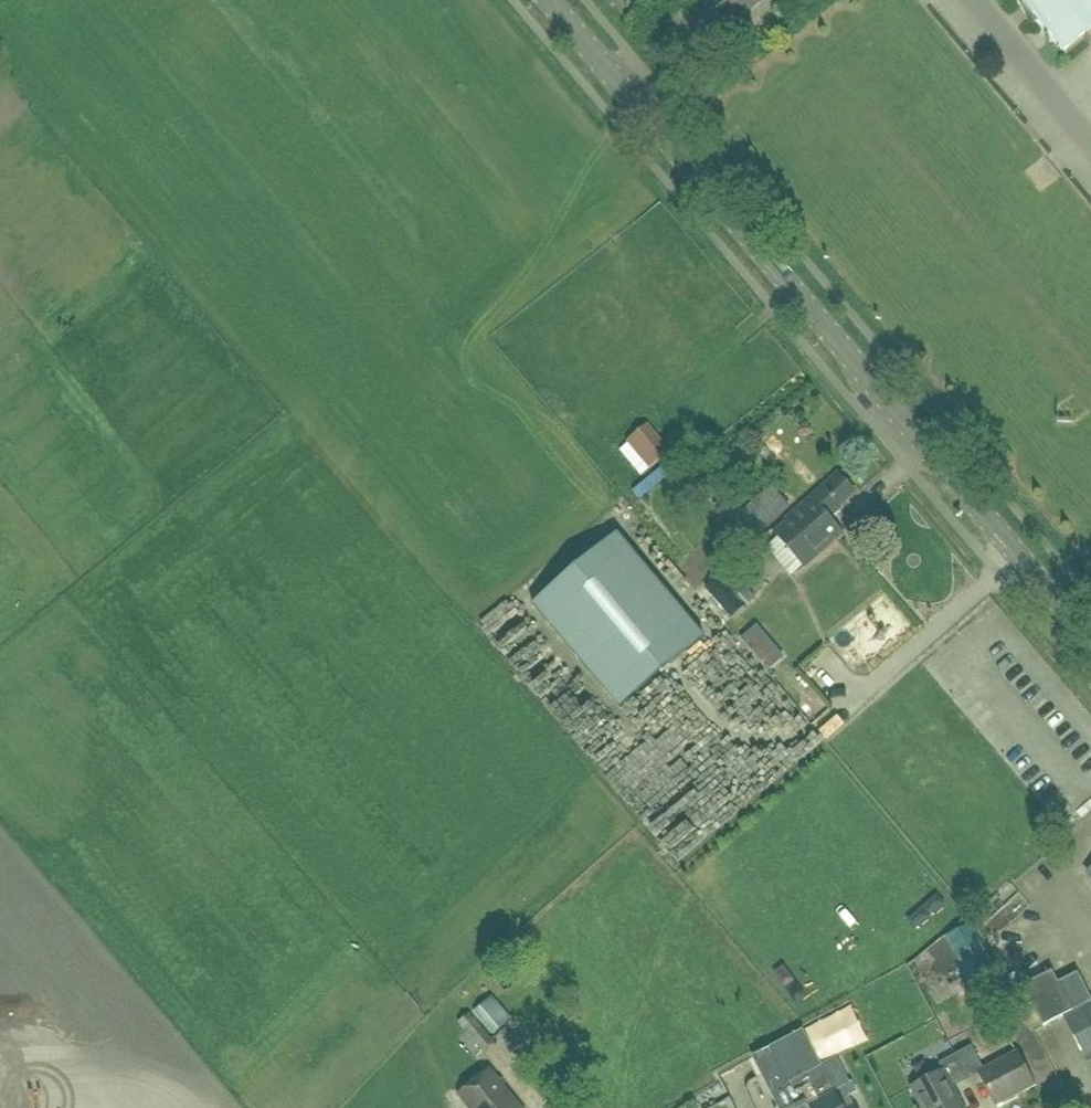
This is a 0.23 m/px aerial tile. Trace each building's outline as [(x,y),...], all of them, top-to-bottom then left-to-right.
[(728,29),(763,1),(762,0),(704,0),(728,29)] [(1064,51),(1090,28),(1090,0),(1021,0),(1064,51)] [(647,426),(625,445),(647,473),(670,454),(647,426)] [(810,498),(831,521),(843,510),(841,507),(856,494),(837,473),(810,498)] [(831,521),(810,498),(786,520),(788,522),(774,534),(805,569),(843,535),(831,521)] [(772,521),(756,501),(738,516),(754,536),(772,521)] [(619,709),(704,637),(617,534),(533,605),(619,709)] [(705,589),(731,619),(746,606),(754,598),(739,581),(730,589),(719,577),(705,589)] [(782,658),(757,629),(742,642),(767,671),(782,658)] [(997,969),(974,925),(949,938),(973,982),(997,969)] [(1022,987),(1023,989),(1043,1026),(1063,1016),(1072,1011),(1090,1002),(1090,1000),(1077,973),(1057,983),(1051,971),(1022,987)] [(473,1012),(493,1034),(510,1019),(491,997),(473,1012)] [(1063,1016),(1086,1059),(1090,1056),(1090,1002),(1072,1011),(1063,1016)] [(483,1053),(493,1044),(468,1014),(457,1023),(483,1053)] [(510,1054),(519,1046),(504,1029),(495,1037),(510,1054)] [(752,1057),(771,1092),(779,1107),(855,1107),(844,1088),(851,1085),(837,1058),(821,1066),(803,1031),(752,1057)] [(970,1047),(955,1055),(967,1079),(978,1074),(995,1106),(1033,1086),(1016,1053),(983,1070),(970,1047)] [(955,1055),(939,1064),(942,1070),(911,1087),(922,1107),(963,1107),(952,1087),(967,1079),(955,1055)] [(489,1069),(457,1096),(467,1107),(521,1107),(489,1069)]
